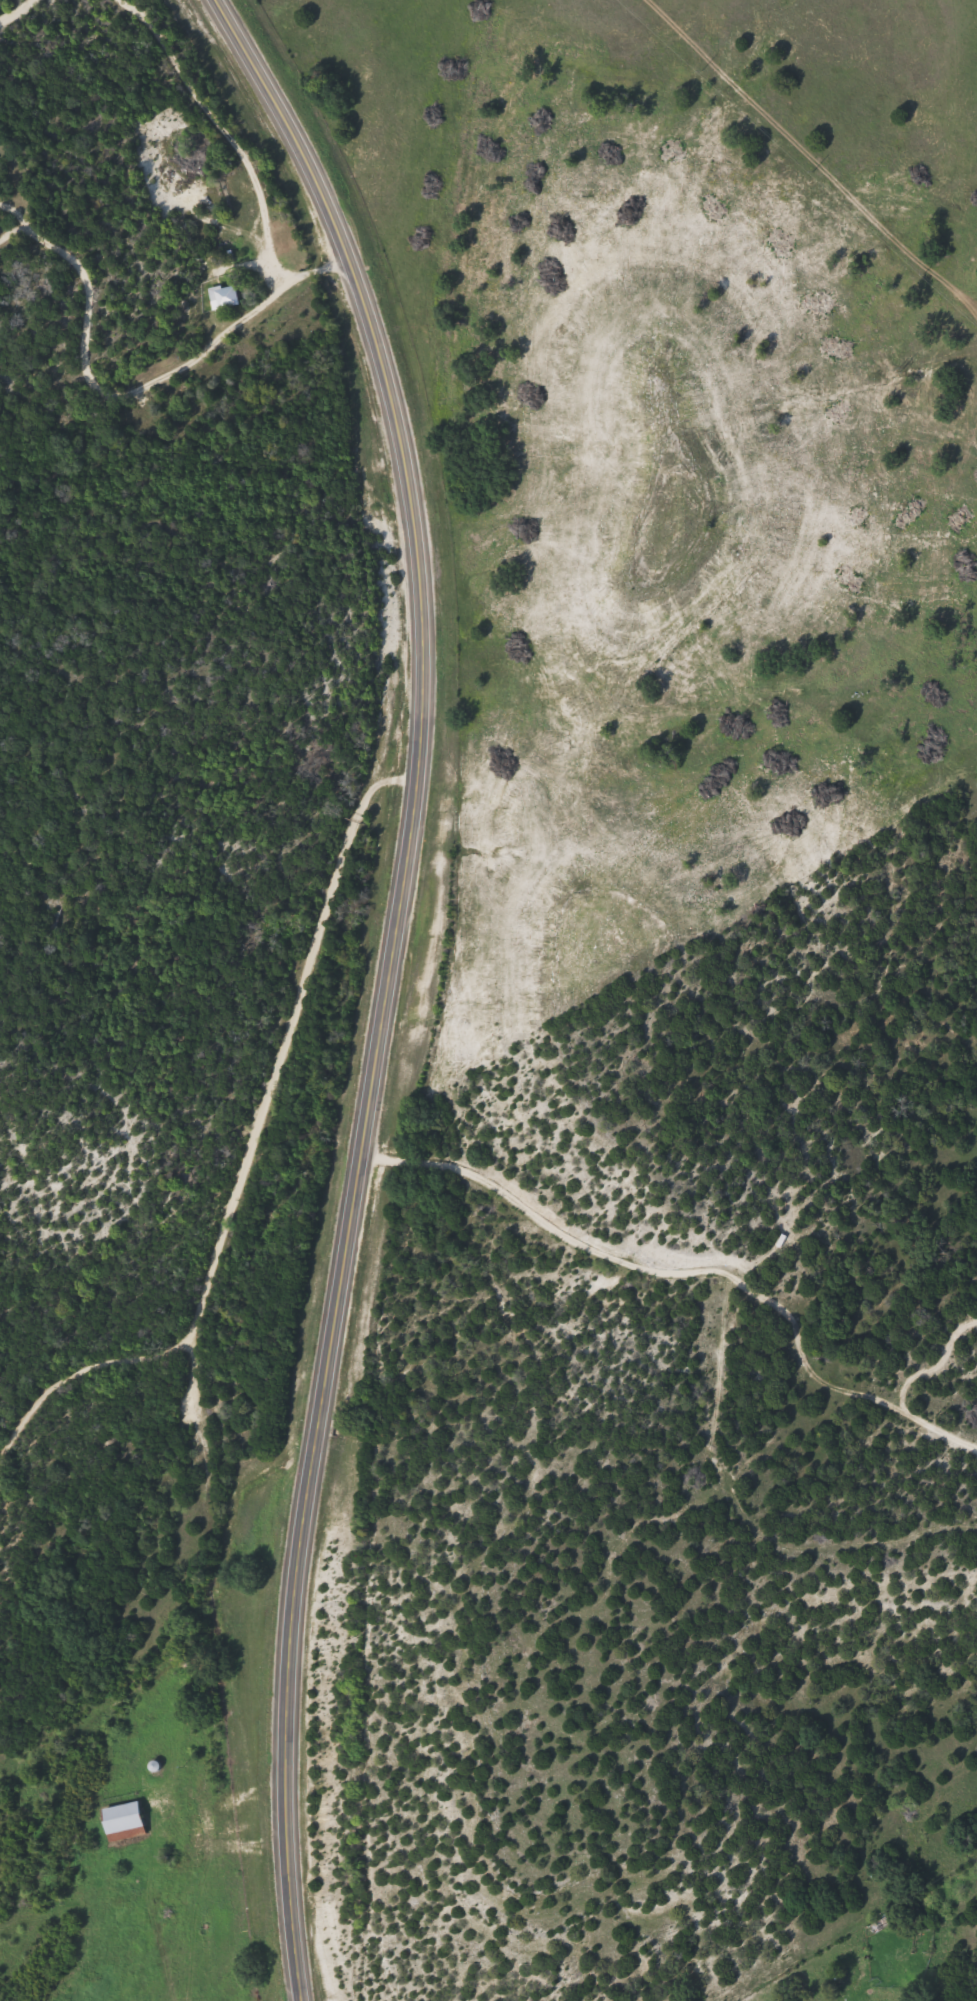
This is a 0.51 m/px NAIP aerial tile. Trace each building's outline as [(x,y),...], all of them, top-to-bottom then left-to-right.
[(205,287),(209,308),(235,303),(232,282),(205,287)] [(98,1808),(104,1841),(142,1834),(135,1801),(98,1808)]
